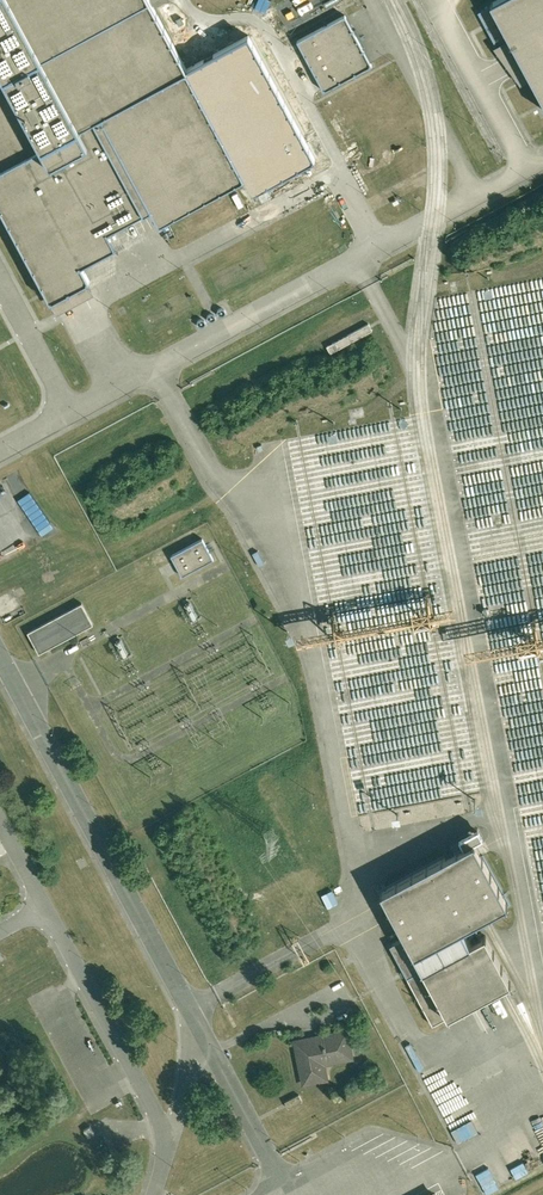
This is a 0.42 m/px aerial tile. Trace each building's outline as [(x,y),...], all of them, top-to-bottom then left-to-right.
[(151,0),(0,0),(0,205),(51,301),(90,280),(82,264),(83,264),(78,256),(103,242),(108,250),(245,176),(187,69),(188,68),(151,0)] [(542,110),(542,0),(489,0),(484,2),(542,110)] [(346,14),(298,40),(325,90),(373,64),(346,14)] [(225,309),(224,308),(222,307),(221,308),(220,308),(219,310),(218,312),(218,313),(219,314),(220,315),(221,316),(222,316),(224,316),(225,315),(226,315),(226,314),(226,313),(227,312),(226,311),(226,310),(225,309)] [(215,314),(214,313),(212,313),(210,313),(209,314),(209,315),(208,316),(208,317),(208,318),(209,320),(210,321),(211,321),(212,322),(214,321),(215,321),(216,320),(216,319),(217,318),(217,317),(216,316),(216,315),(215,314)] [(203,318),(202,318),(200,319),(199,319),(199,320),(198,321),(198,322),(198,323),(198,324),(199,325),(199,326),(200,326),(201,327),(202,327),(203,327),(204,326),(205,326),(206,325),(206,324),(207,322),(206,320),(205,320),(204,319),(203,318)] [(369,322),(328,345),(331,352),(373,329),(369,322)] [(202,538),(170,555),(182,576),(214,559),(202,538)] [(27,632),(39,654),(93,625),(81,603),(27,632)] [(474,841),(381,891),(406,936),(391,945),(433,1024),(511,982),(485,934),(470,942),(463,928),(508,904),(474,841)] [(332,890),(321,894),(327,907),(338,902),(332,890)] [(344,1030),(296,1040),(304,1083),(324,1079),(321,1060),(352,1053),(350,1040),(346,1041),(344,1030)] [(300,1093),(286,1100),(289,1107),(303,1100),(300,1093)] [(226,1104),(219,1106),(221,1113),(228,1111),(226,1104)] [(91,1125),(85,1129),(89,1135),(95,1131),(91,1125)] [(474,1166),(485,1194),(498,1188),(487,1161),(474,1166)]
